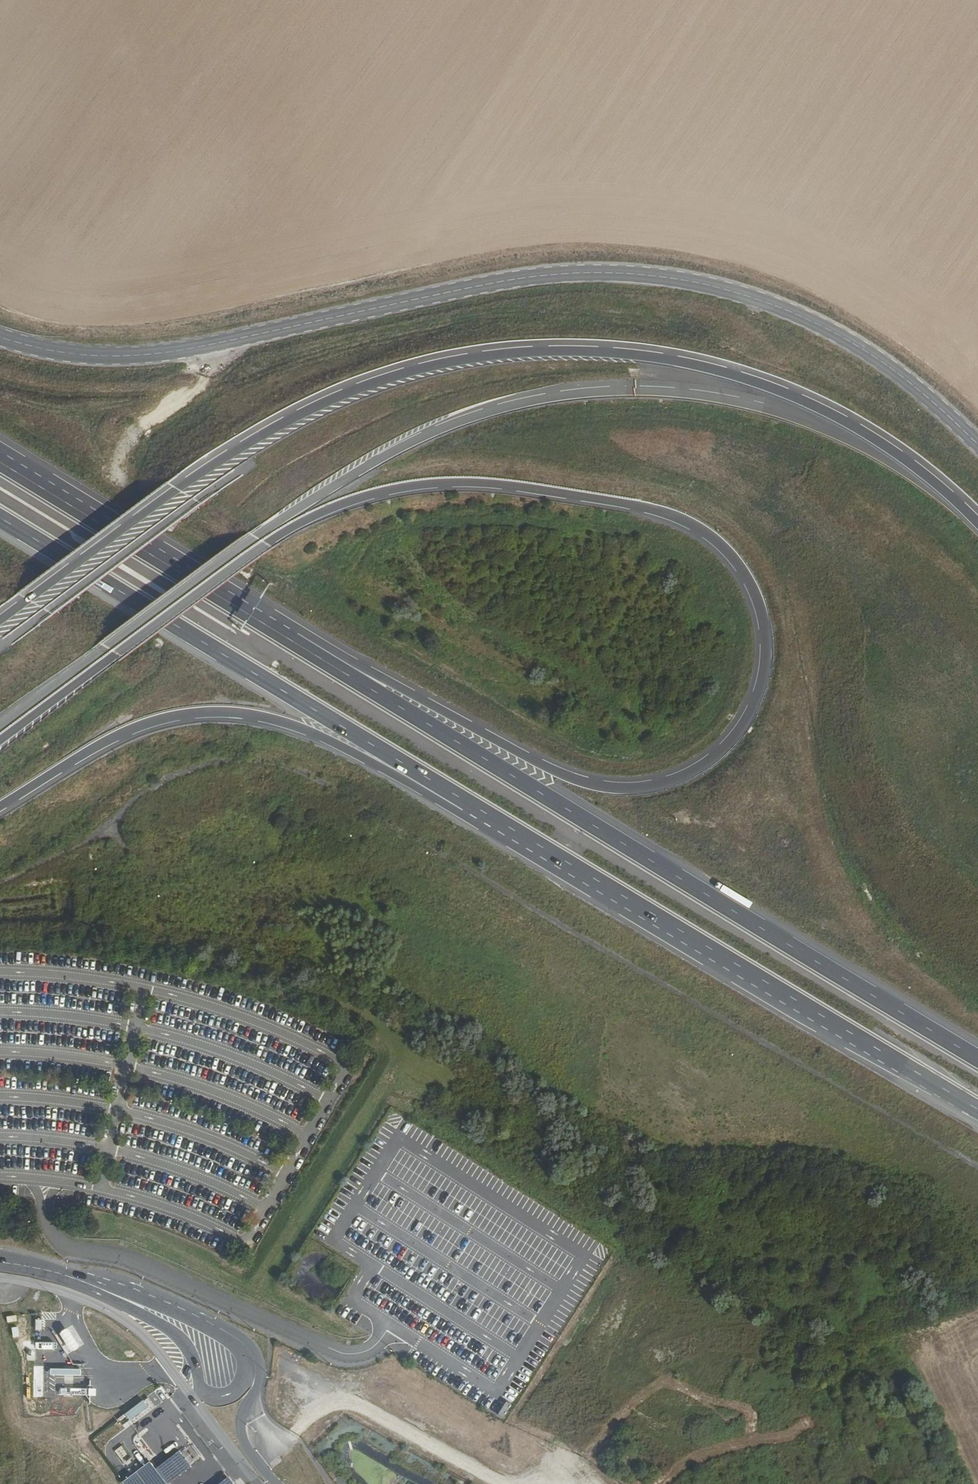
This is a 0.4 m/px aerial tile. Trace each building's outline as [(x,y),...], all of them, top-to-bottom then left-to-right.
[(13,583),(7,578),(0,586),(0,592),(3,594),(13,583)] [(737,794),(755,790),(754,785),(736,789),(737,794)] [(155,1392),(148,1395),(153,1406),(160,1403),(155,1392)] [(143,1401),(123,1412),(127,1420),(147,1409),(143,1401)] [(190,1467),(178,1451),(153,1468),(148,1462),(121,1481),(123,1483),(166,1483),(190,1467)]
